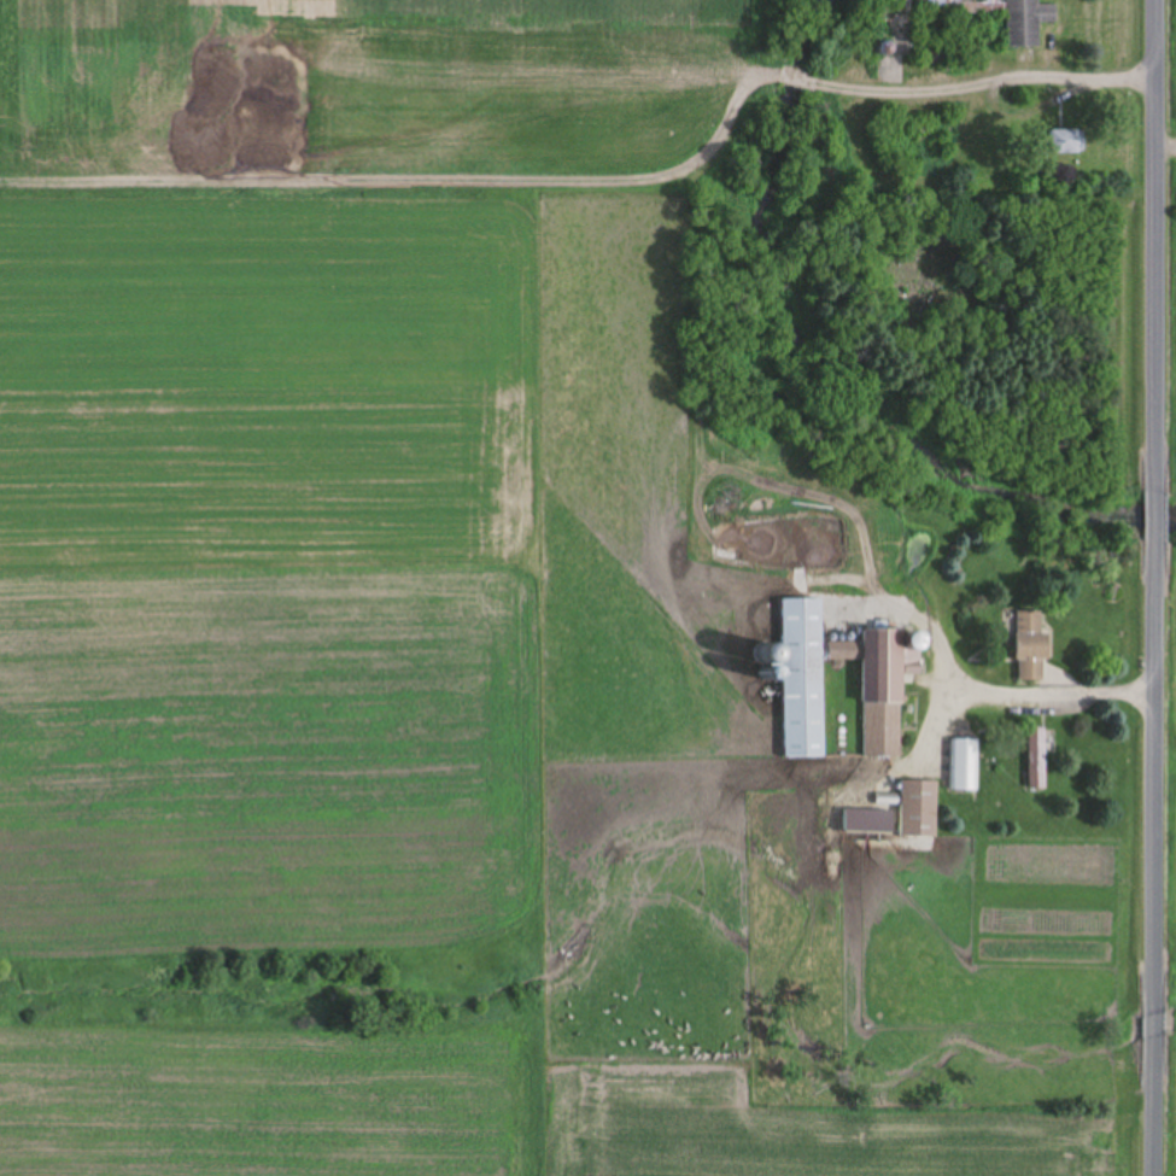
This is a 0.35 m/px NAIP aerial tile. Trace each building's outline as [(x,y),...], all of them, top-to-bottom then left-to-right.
[(929,10),(1007,10),(1007,49),(1041,48),(1041,23),(1058,23),(1058,5),(1039,5),(1039,0),(929,0),(929,10)] [(1086,132),(1053,132),(1053,156),(1086,156),(1086,132)] [(824,599),(785,599),(787,757),(826,757),(824,599)] [(1053,634),(1044,634),(1044,612),(1020,612),(1020,681),(1045,681),(1045,660),(1053,660),(1053,634)] [(865,756),(905,756),(905,674),(923,674),(923,650),(907,650),(908,630),(866,630),(865,756)] [(1048,729),(1031,729),(1031,790),(1048,790),(1048,729)] [(940,780),(905,780),(905,836),(940,836),(940,780)] [(897,832),(897,809),(845,809),(845,832),(897,832)]
